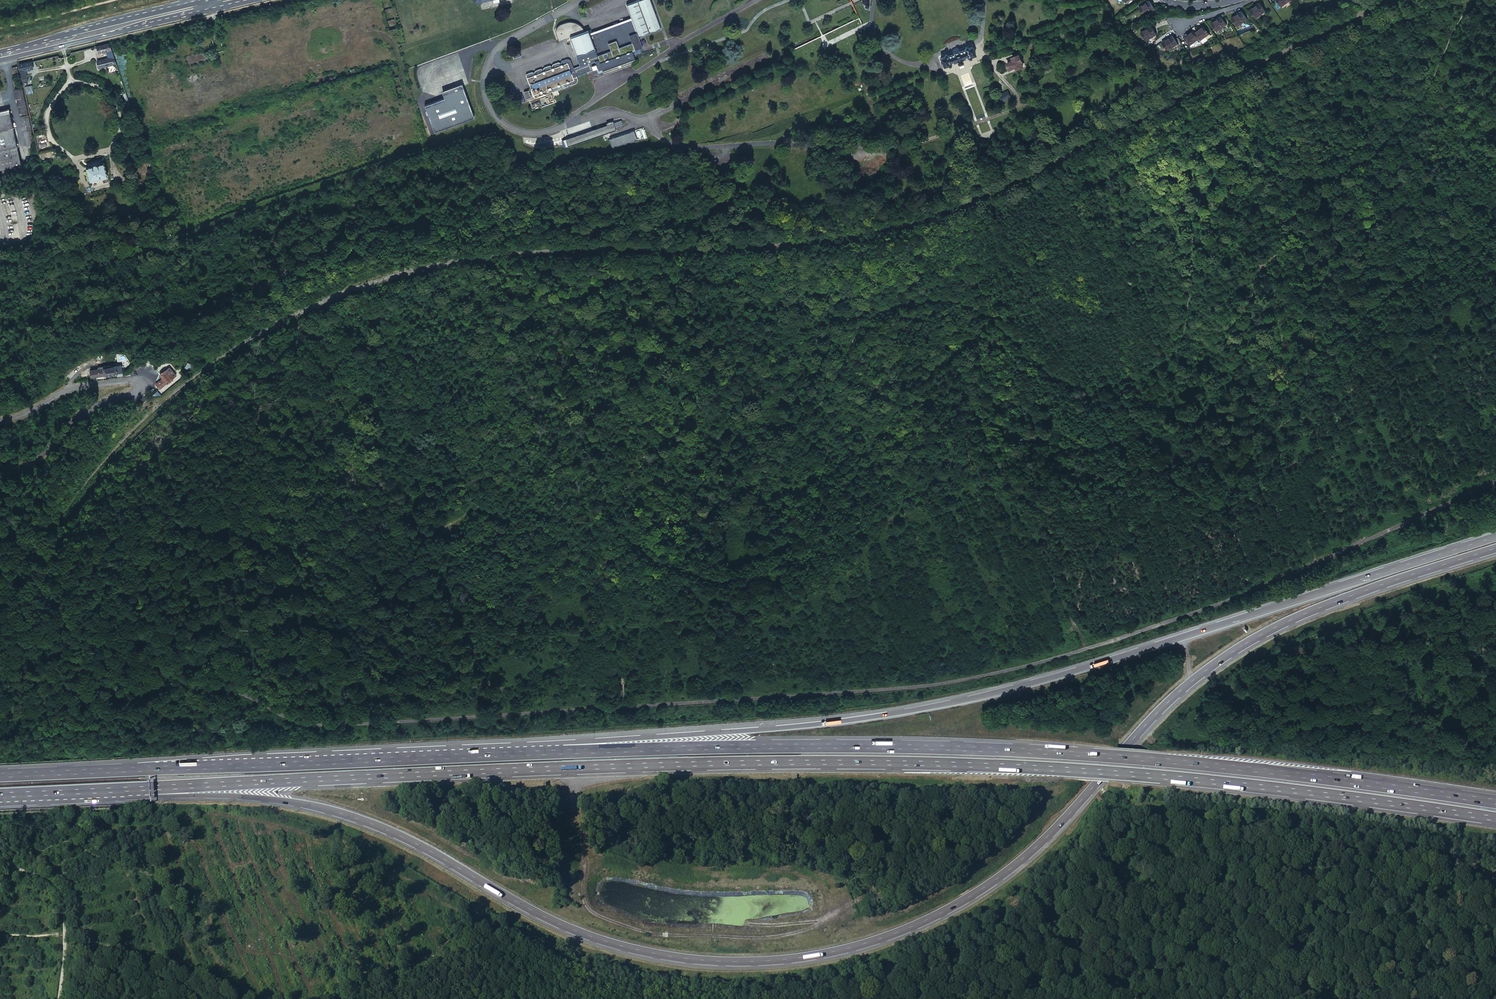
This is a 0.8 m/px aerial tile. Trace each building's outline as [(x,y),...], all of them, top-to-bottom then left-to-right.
[(588,17),(620,6),(618,0),(601,0),(584,6),(588,17)] [(637,32),(639,37),(661,28),(651,0),(640,0),(627,5),(632,17),(637,32)] [(1127,10),(1137,3),(1135,0),(1125,0),(1122,3),(1127,10)] [(1273,9),(1267,1),(1259,8),(1264,15),(1273,9)] [(1158,14),(1153,7),(1143,14),(1148,22),(1158,14)] [(1256,20),(1250,11),(1241,19),(1247,27),(1256,20)] [(630,35),(637,32),(632,17),(589,33),(595,49),(596,49),(596,50),(597,52),(597,55),(611,50),(608,43),(616,40),(619,47),(632,42),(630,35)] [(1236,27),(1231,19),(1222,26),(1227,34),(1236,27)] [(559,41),(570,37),(586,31),(583,26),(578,23),(573,21),(569,21),(565,22),(560,24),(558,26),(556,29),(556,33),(558,37),(559,41)] [(1161,37),(1155,29),(1145,37),(1151,44),(1161,37)] [(1219,37),(1214,30),(1205,36),(1210,44),(1219,37)] [(577,55),(595,49),(589,33),(588,31),(586,31),(570,37),(577,55)] [(599,60),(600,63),(632,51),(643,47),(639,37),(637,32),(630,35),(632,42),(619,47),(616,40),(608,43),(611,50),(597,55),(597,52),(596,50),(596,49),(595,49),(577,55),(580,65),(580,66),(595,61),(599,60)] [(1207,43),(1202,35),(1192,42),(1198,50),(1207,43)] [(1186,48),(1180,40),(1171,47),(1176,55),(1186,48)] [(110,45),(109,45),(97,47),(98,54),(106,52),(109,60),(114,58),(110,45)] [(975,57),(972,49),(969,50),(969,49),(968,49),(966,49),(966,50),(965,51),(965,52),(960,53),(960,52),(954,55),(954,56),(948,58),(947,57),(946,57),(945,57),(944,58),(944,60),(941,61),(944,69),(948,68),(949,69),(951,68),(952,67),(952,66),(957,64),(958,65),(965,62),(964,61),(969,60),(970,61),(971,61),(972,60),(973,59),(973,58),(975,57)] [(600,63),(602,69),(603,70),(635,59),(632,51),(600,63)] [(116,65),(114,58),(109,60),(98,62),(99,69),(116,65)] [(574,80),(569,81),(570,85),(577,83),(577,81),(578,79),(577,77),(577,76),(574,68),(571,61),(570,59),(568,59),(565,59),(562,60),(564,64),(568,63),(574,80)] [(1023,68),(1020,60),(1007,65),(1010,72),(1016,69),(1016,71),(1023,68)] [(33,68),(31,61),(18,64),(19,68),(20,71),(20,75),(21,78),(26,77),(27,77),(25,70),(33,68)] [(574,68),(577,76),(593,70),(592,66),(596,64),(595,61),(580,66),(580,65),(574,68)] [(527,77),(531,88),(534,94),(540,92),(542,91),(549,89),(551,88),(557,86),(560,85),(565,83),(569,81),(574,80),(568,63),(564,64),(561,66),(555,68),(552,69),(546,71),(543,72),(537,74),(534,75),(527,77)] [(474,118),(461,84),(441,91),(444,99),(424,106),(434,132),(474,118)] [(31,85),(23,87),(25,94),(32,93),(31,85)] [(29,115),(23,88),(15,90),(20,117),(29,115)] [(534,94),(531,88),(524,91),(527,98),(534,96),(534,94)] [(1008,91),(996,95),(999,103),(1011,99),(1008,91)] [(9,109),(0,111),(0,150),(17,146),(9,109)] [(32,130),(29,115),(20,117),(27,147),(34,146),(31,131),(32,130)] [(566,139),(568,146),(616,130),(615,126),(614,122),(613,120),(606,122),(607,125),(566,139)] [(610,138),(612,147),(637,139),(634,131),(610,138)] [(17,146),(0,150),(0,171),(21,166),(17,146)] [(102,161),(101,158),(87,162),(88,165),(86,166),(90,180),(107,175),(103,161),(102,161)] [(100,375),(104,375),(121,374),(121,366),(99,368),(99,369),(100,375)] [(171,368),(161,375),(164,378),(156,384),(161,389),(177,376),(171,368)] [(100,375),(99,369),(89,369),(90,377),(100,375)]
